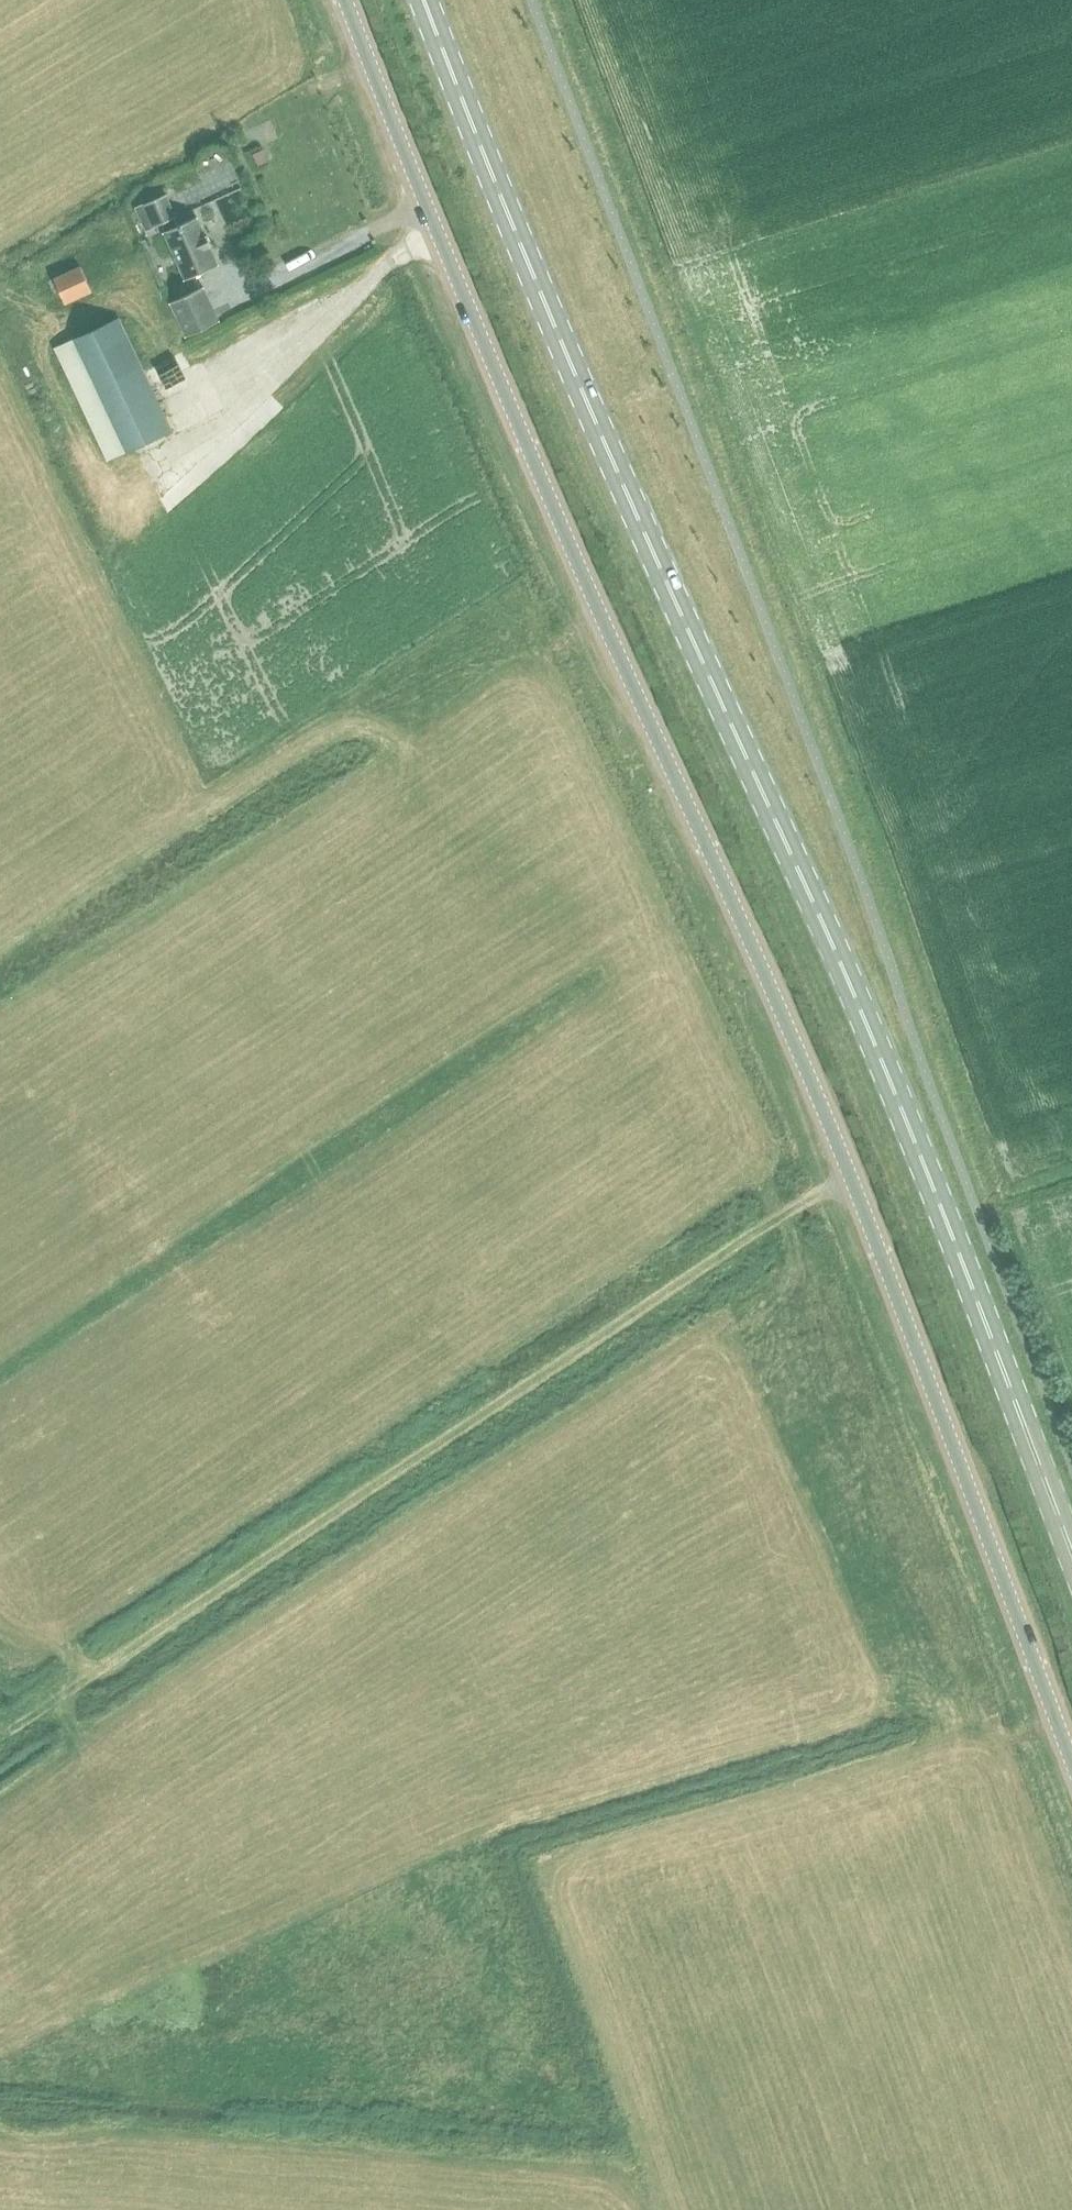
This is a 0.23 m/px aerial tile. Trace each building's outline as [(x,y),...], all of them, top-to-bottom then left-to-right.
[(262,150),(253,154),(258,165),(267,162),(262,150)] [(171,187),(178,204),(236,180),(225,155),(212,160),(211,157),(202,161),(207,172),(171,187)] [(167,194),(136,208),(146,231),(163,223),(166,231),(164,232),(186,280),(219,265),(210,246),(212,245),(207,235),(206,236),(197,217),(179,225),(175,216),(177,215),(167,194)] [(67,303),(93,291),(82,266),(55,279),(67,303)] [(171,302),(186,337),(219,322),(203,287),(171,302)] [(108,460),(172,430),(119,319),(56,348),(108,460)] [(170,415),(185,410),(181,398),(165,403),(170,415)]
